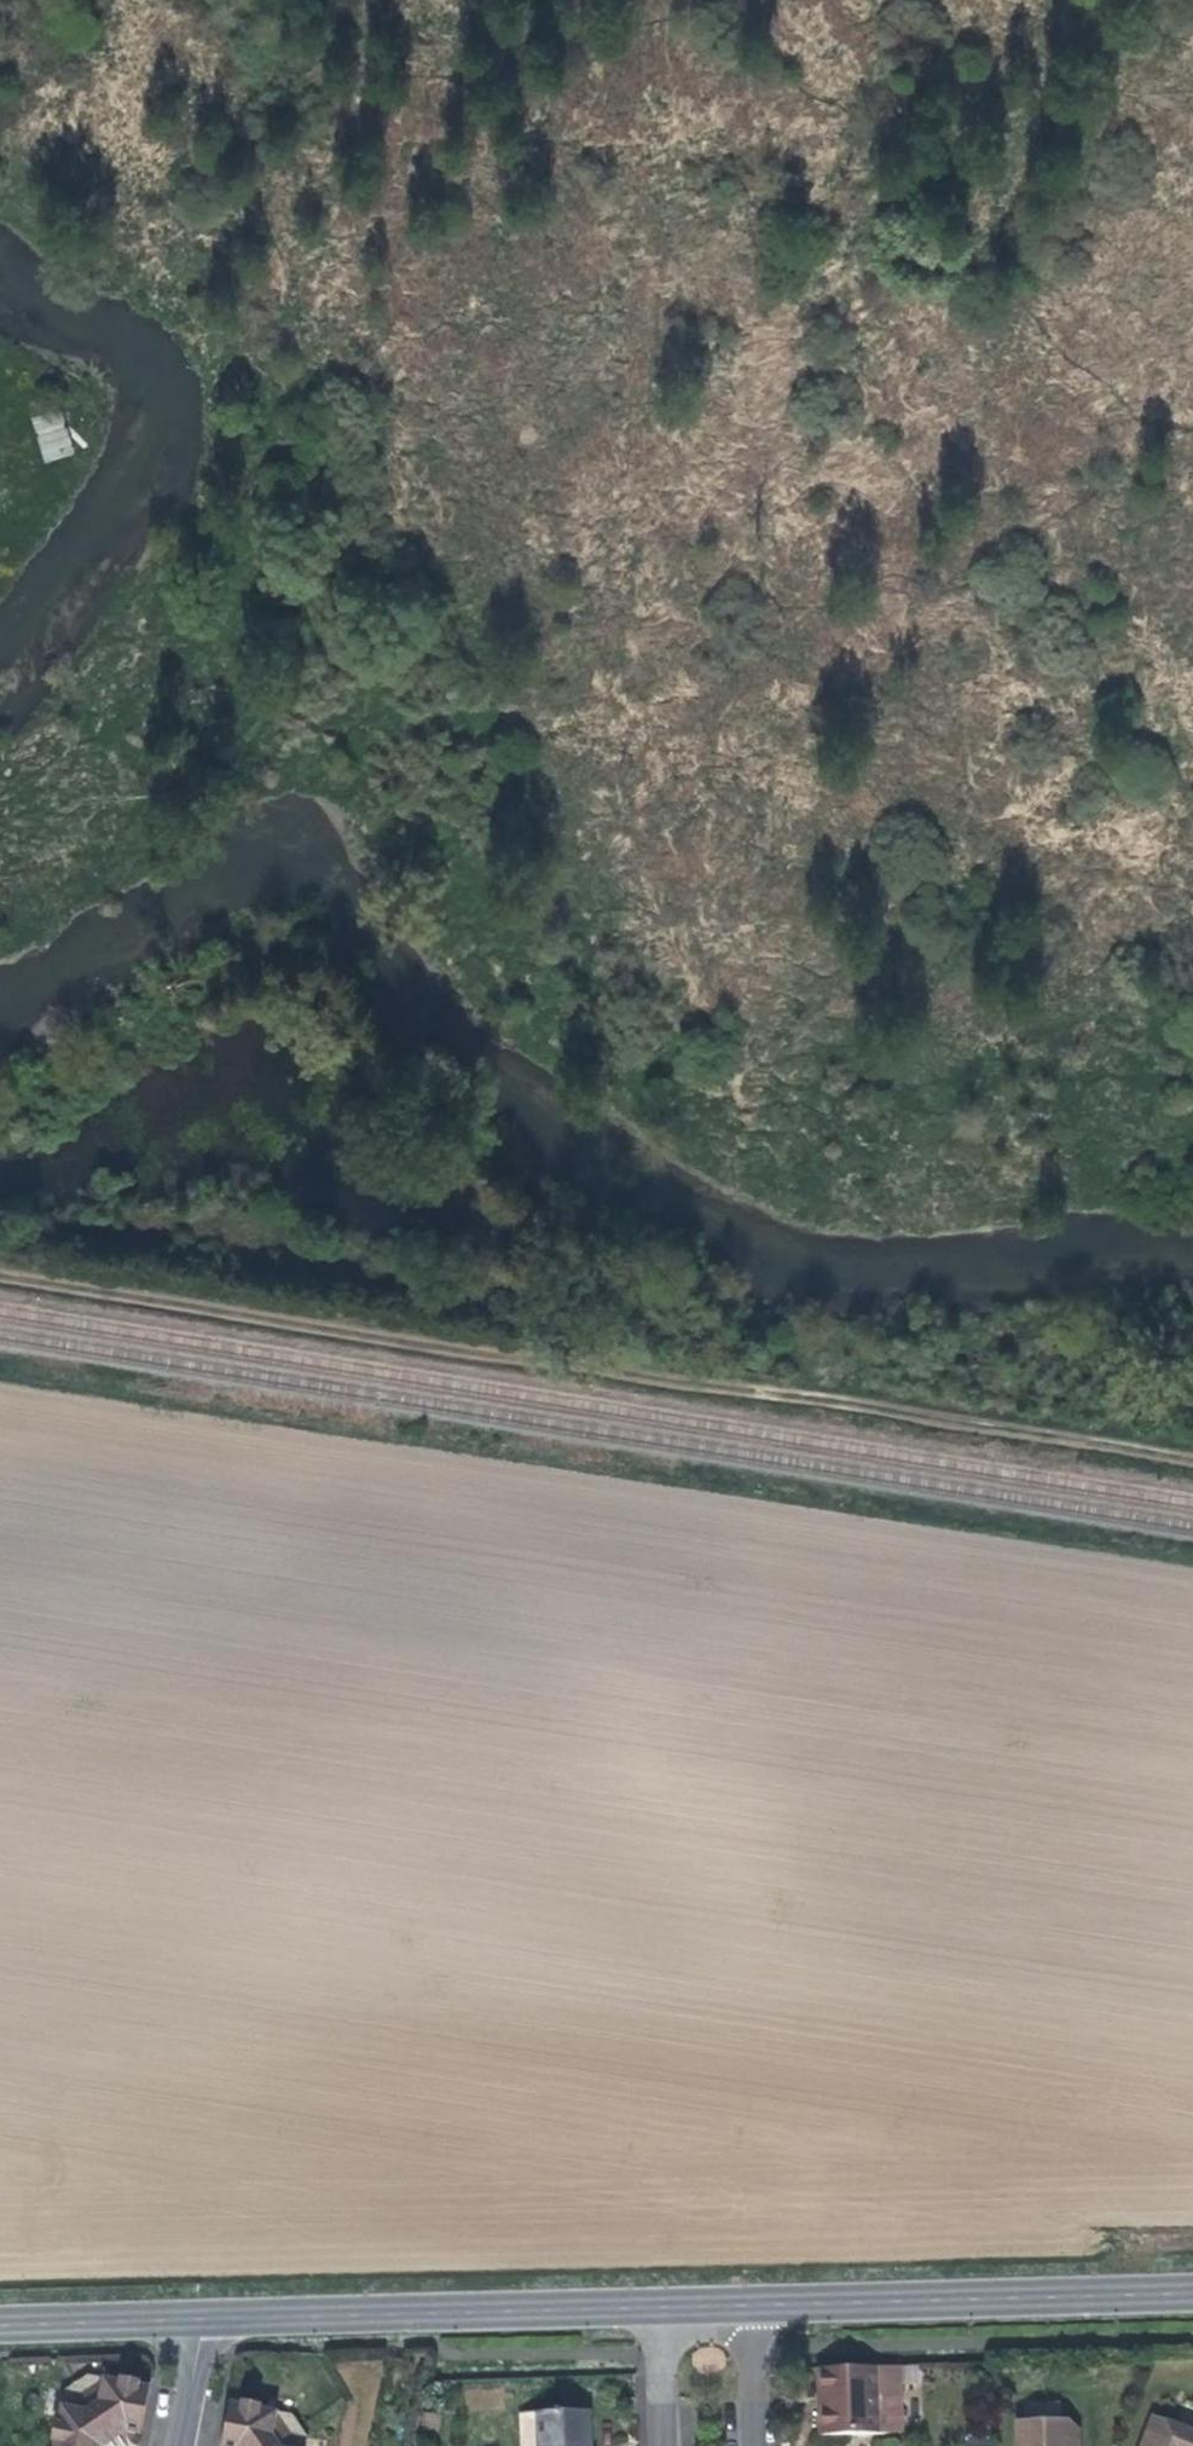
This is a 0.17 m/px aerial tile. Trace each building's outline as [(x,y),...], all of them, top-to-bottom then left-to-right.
[(32,415),(41,462),(71,456),(62,410),(32,415)] [(875,2367),(818,2369),(820,2435),(894,2433),(894,2424),(900,2423),(899,2403),(891,2396),(876,2397),(875,2367)] [(876,2397),(891,2396),(890,2367),(875,2367),(876,2397)] [(148,2388),(86,2376),(61,2394),(51,2445),(102,2445),(105,2429),(122,2433),(139,2436),(148,2388)] [(311,2443),(292,2414),(229,2403),(221,2445),(311,2445),(311,2443)] [(589,2410),(536,2412),(538,2445),(590,2445),(589,2410)] [(1152,2418),(1142,2445),(1192,2445),(1192,2433),(1152,2418)] [(1068,2419),(1017,2421),(1018,2445),(1078,2445),(1078,2428),(1068,2419)] [(122,2433),(105,2429),(102,2445),(105,2445),(122,2433)]
